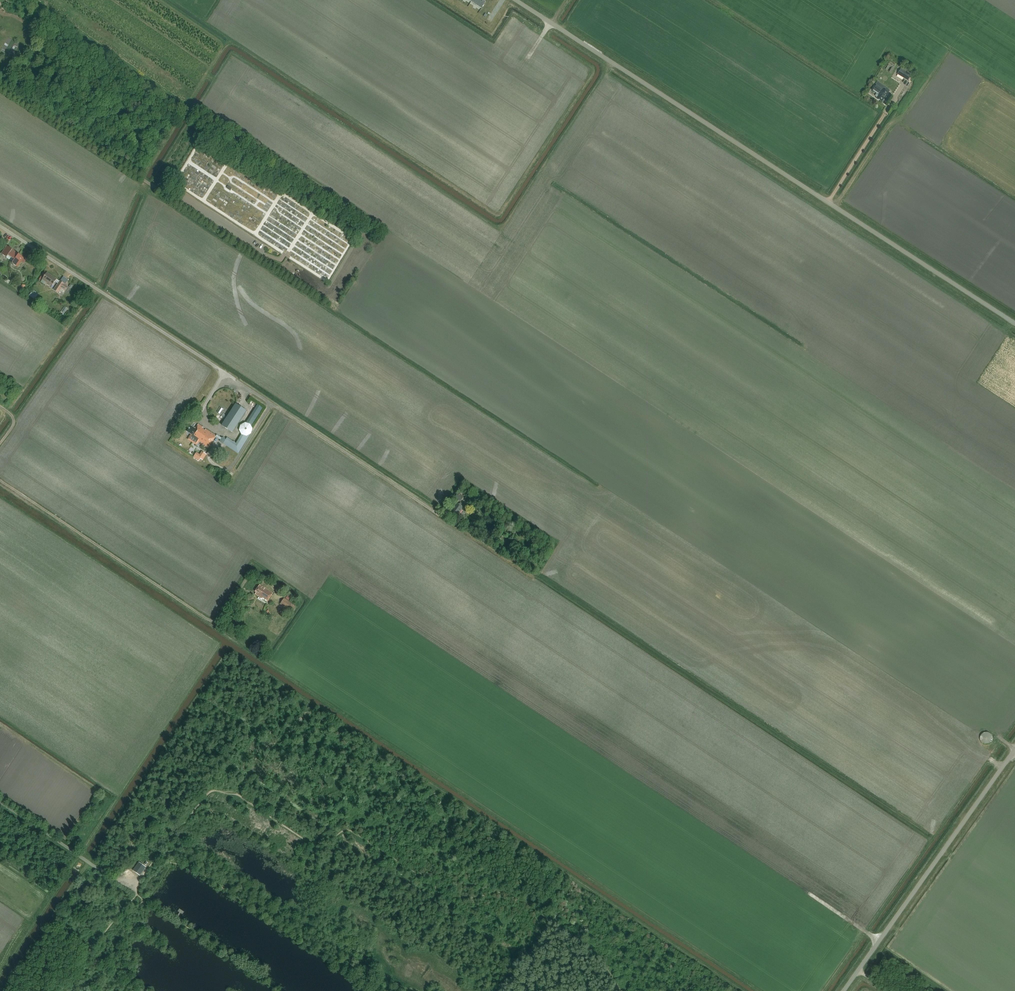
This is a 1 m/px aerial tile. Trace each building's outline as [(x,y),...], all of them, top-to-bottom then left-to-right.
[(471,2),(481,9),(486,2),(483,0),(482,2),(480,0),(472,0),(471,2)] [(902,67),(898,75),(909,81),(913,73),(902,67)] [(887,96),(889,93),(890,91),(890,90),(886,87),(885,88),(884,89),(883,90),(876,85),(875,87),(873,87),(871,90),(877,94),(875,95),(876,97),(877,98),(882,102),(887,96)] [(8,256),(13,259),(15,260),(12,264),(18,267),(22,262),(24,263),(26,260),(24,259),(24,258),(19,255),(18,256),(17,255),(18,254),(15,251),(7,246),(2,254),(7,258),(8,256)] [(68,287),(59,281),(56,279),(57,279),(47,272),(43,279),(52,286),(55,281),(58,283),(53,290),(58,294),(61,289),(65,291),(68,287)] [(236,403),(222,425),(233,432),(247,410),(236,403)] [(227,437),(223,444),(240,453),(254,426),(244,421),(239,430),(242,432),(237,442),(227,437)] [(195,440),(208,449),(216,436),(207,429),(205,432),(202,430),(204,427),(199,424),(196,429),(191,426),(188,431),(192,434),(191,436),(195,439),(195,440)] [(206,455),(203,453),(199,458),(198,457),(197,459),(199,461),(200,459),(202,460),(206,455)] [(458,492),(455,496),(460,501),(463,497),(458,492)] [(459,513),(463,508),(461,506),(462,504),(459,502),(457,504),(455,502),(448,511),(455,516),(457,517),(458,517),(459,518),(460,518),(461,515),(461,514),(460,514),(459,513)] [(260,597),(267,602),(273,593),(260,585),(255,592),(256,593),(255,595),(259,598),(260,597)] [(283,598),(279,604),(291,611),(295,605),(283,598)] [(980,738),(980,739),(980,740),(980,741),(981,742),(981,743),(982,743),(982,744),(983,744),(984,744),(984,745),(985,745),(986,745),(987,745),(988,745),(989,745),(989,744),(990,744),(991,744),(991,743),(992,742),(992,741),(993,741),(993,740),(993,739),(993,738),(993,737),(993,736),(992,736),(992,735),(992,734),(991,734),(991,733),(990,733),(989,733),(989,732),(988,732),(987,732),(986,732),(985,732),(984,732),(983,733),(982,733),(982,734),(981,734),(981,735),(980,735),(980,736),(980,737),(980,738)] [(133,871),(140,875),(146,867),(139,862),(133,871)]
